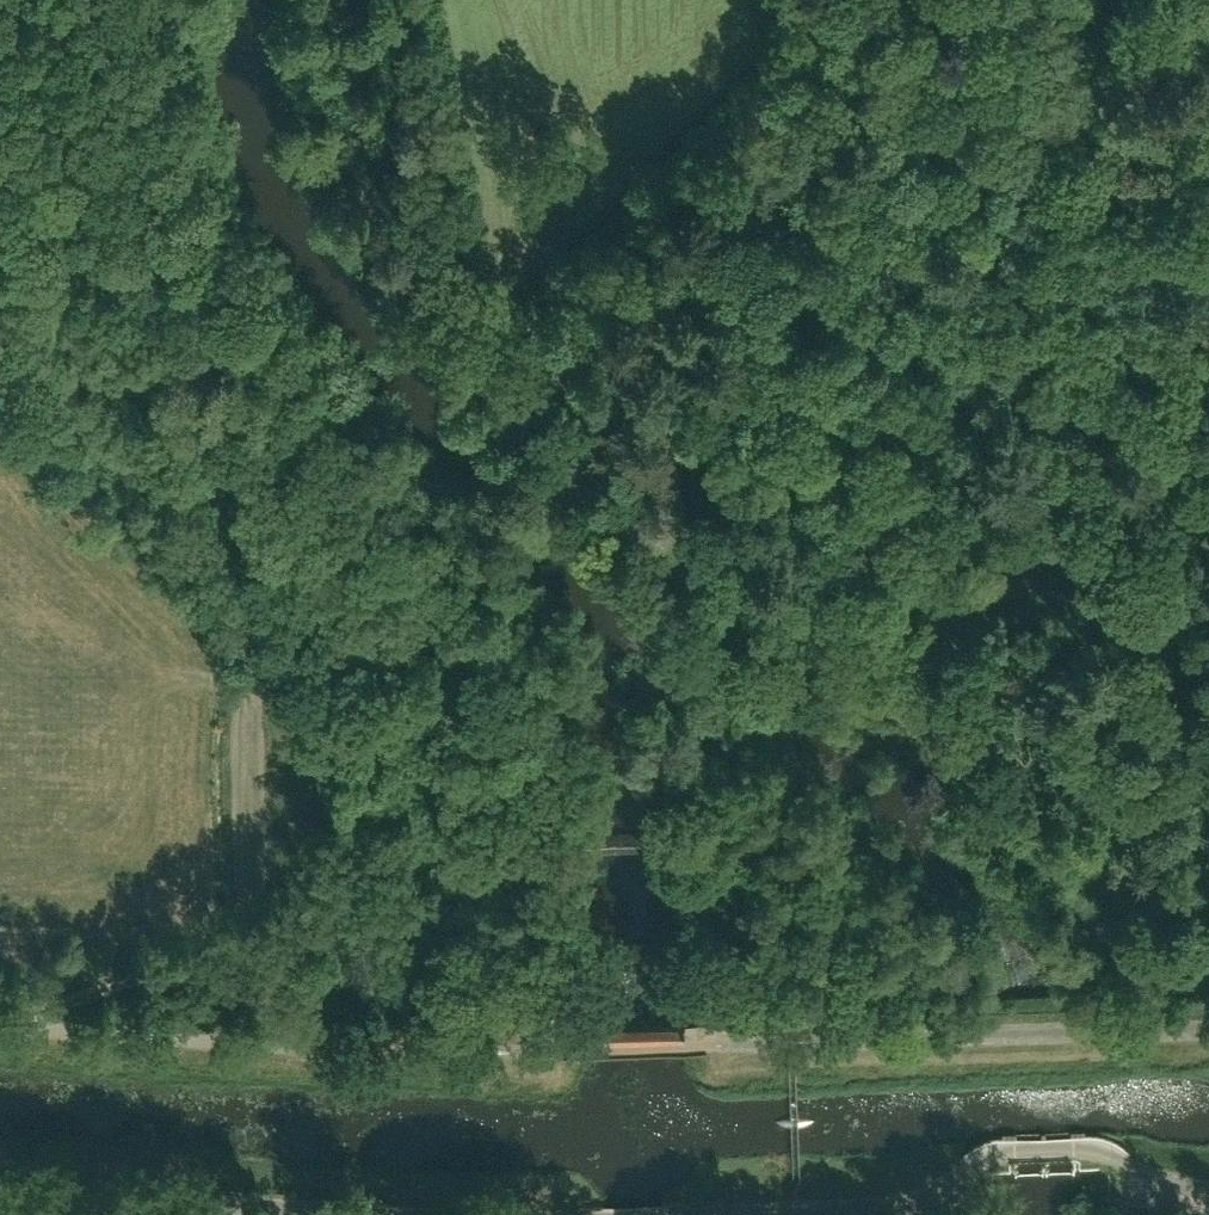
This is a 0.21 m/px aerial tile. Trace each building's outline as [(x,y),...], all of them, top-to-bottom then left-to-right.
[(603,1012),(603,1032),(673,1032),(673,1013),(603,1012)]
